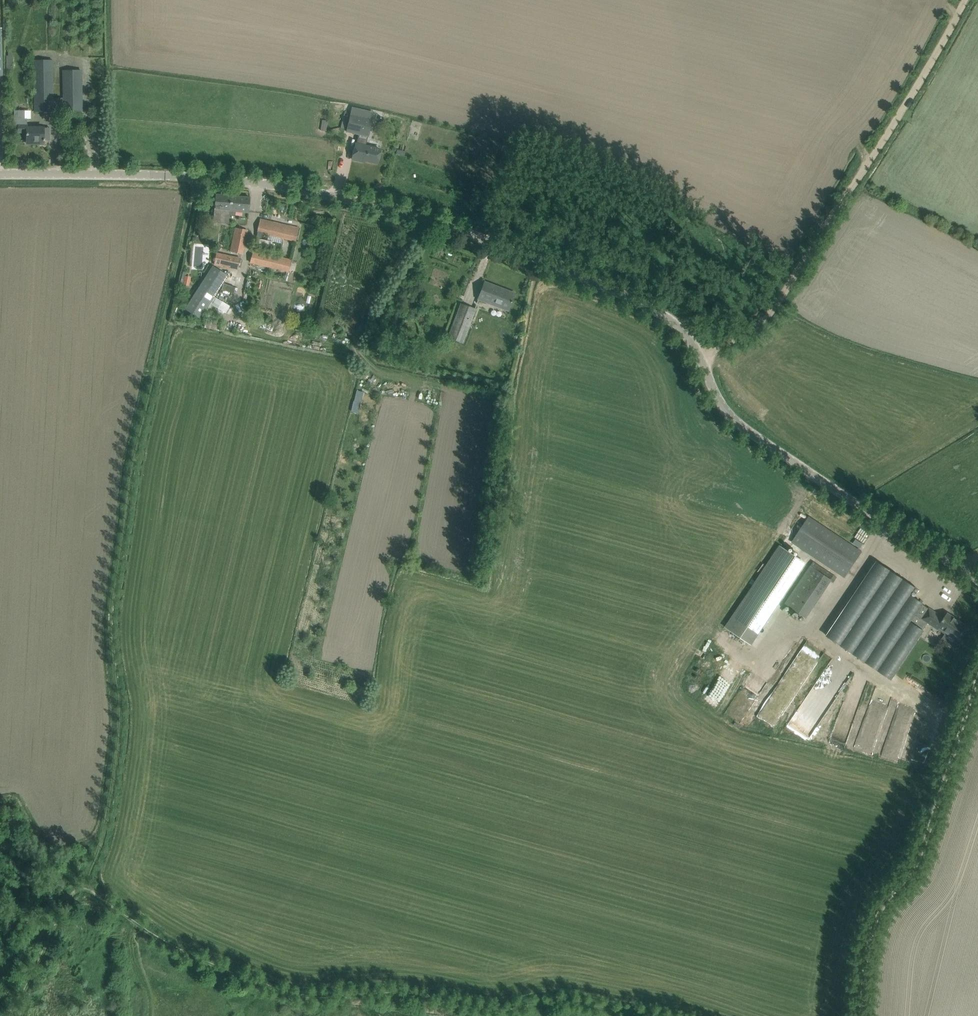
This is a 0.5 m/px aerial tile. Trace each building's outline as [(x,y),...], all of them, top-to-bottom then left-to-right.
[(82,111),(82,101),(82,70),(62,70),(63,98),(53,98),(53,60),(33,60),(34,102),(34,112),(53,111),(53,109),(63,109),(63,111),(82,111)] [(27,119),(25,118),(25,110),(14,110),(14,132),(18,132),(27,132),(27,141),(34,141),(34,144),(44,144),(44,141),(50,141),(50,131),(44,131),(44,127),(27,128),(27,125),(27,119)] [(350,115),(346,131),(359,134),(368,136),(372,120),(350,115)] [(355,144),(352,159),(360,161),(361,159),(364,160),(378,163),(380,150),(371,148),(366,146),(367,141),(368,136),(359,134),(356,144),(355,144)] [(249,208),(250,198),(216,195),(214,213),(221,214),(220,220),(229,220),(229,215),(230,210),(249,212),(249,208)] [(300,227),(260,218),(256,234),(296,243),(300,227)] [(230,251),(240,253),(242,254),(247,230),(235,227),(230,251)] [(251,252),(249,265),(290,271),(292,258),(251,252)] [(214,265),(238,270),(240,258),(216,253),(214,265)] [(227,275),(221,272),(213,266),(186,308),(200,317),(227,275)] [(509,308),(511,303),(515,294),(484,282),(478,299),(490,303),(491,301),(509,308)] [(234,286),(223,283),(221,290),(233,292),(234,286)] [(461,304),(448,338),(463,343),(476,309),(461,304)] [(845,577),(856,560),(861,552),(809,517),(793,542),(845,577)] [(777,545),(725,628),(753,646),(805,562),(777,545)] [(912,597),(917,589),(877,562),(827,637),(892,682),(926,632),(923,631),(929,623),(922,619),(929,609),(912,597)] [(786,604),(806,617),(831,580),(811,566),(786,604)] [(924,617),(922,619),(929,623),(934,626),(935,625),(940,627),(938,629),(945,634),(942,639),(954,647),(959,640),(968,627),(948,613),(944,619),(929,609),(924,617)] [(825,653),(805,682),(810,685),(830,657),(825,653)] [(814,727),(815,718),(802,716),(801,720),(795,719),(793,732),(812,735),(814,727)] [(930,763),(939,729),(920,724),(911,758),(930,763)]
